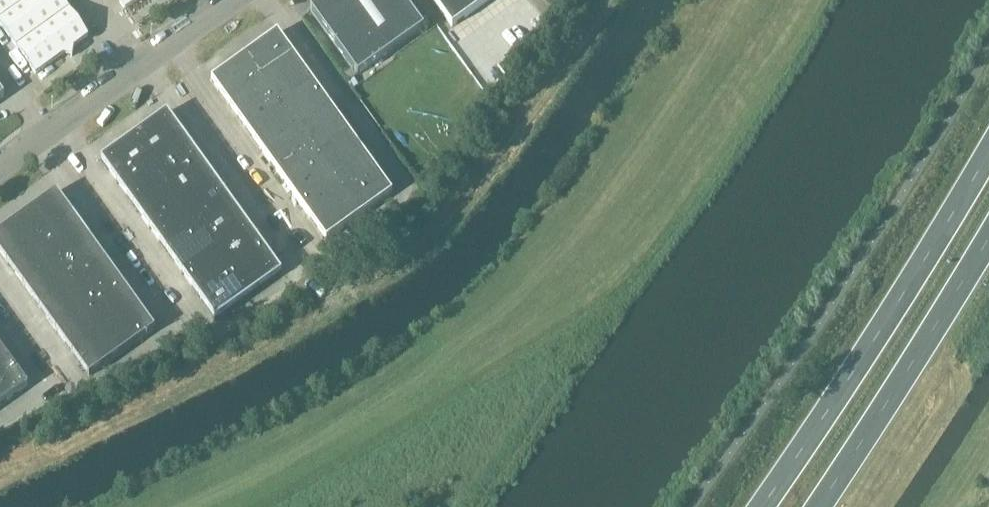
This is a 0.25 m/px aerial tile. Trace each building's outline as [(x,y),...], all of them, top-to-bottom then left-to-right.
[(17,48),(69,11),(61,0),(29,0),(0,21),(0,25),(17,48)] [(29,0),(0,0),(0,21),(29,0)] [(125,10),(139,0),(118,0),(125,10)] [(403,0),(324,0),(310,10),(357,76),(424,29),(403,0)] [(452,27),(490,0),(432,0),(452,27)] [(69,11),(17,48),(36,74),(88,37),(69,11)] [(211,81),(326,241),(392,194),(277,34),(211,81)] [(101,160),(215,321),(282,273),(167,113),(101,160)] [(23,286),(89,377),(155,329),(56,192),(0,233),(0,253),(23,286)] [(28,386),(0,347),(0,406),(28,386)]
